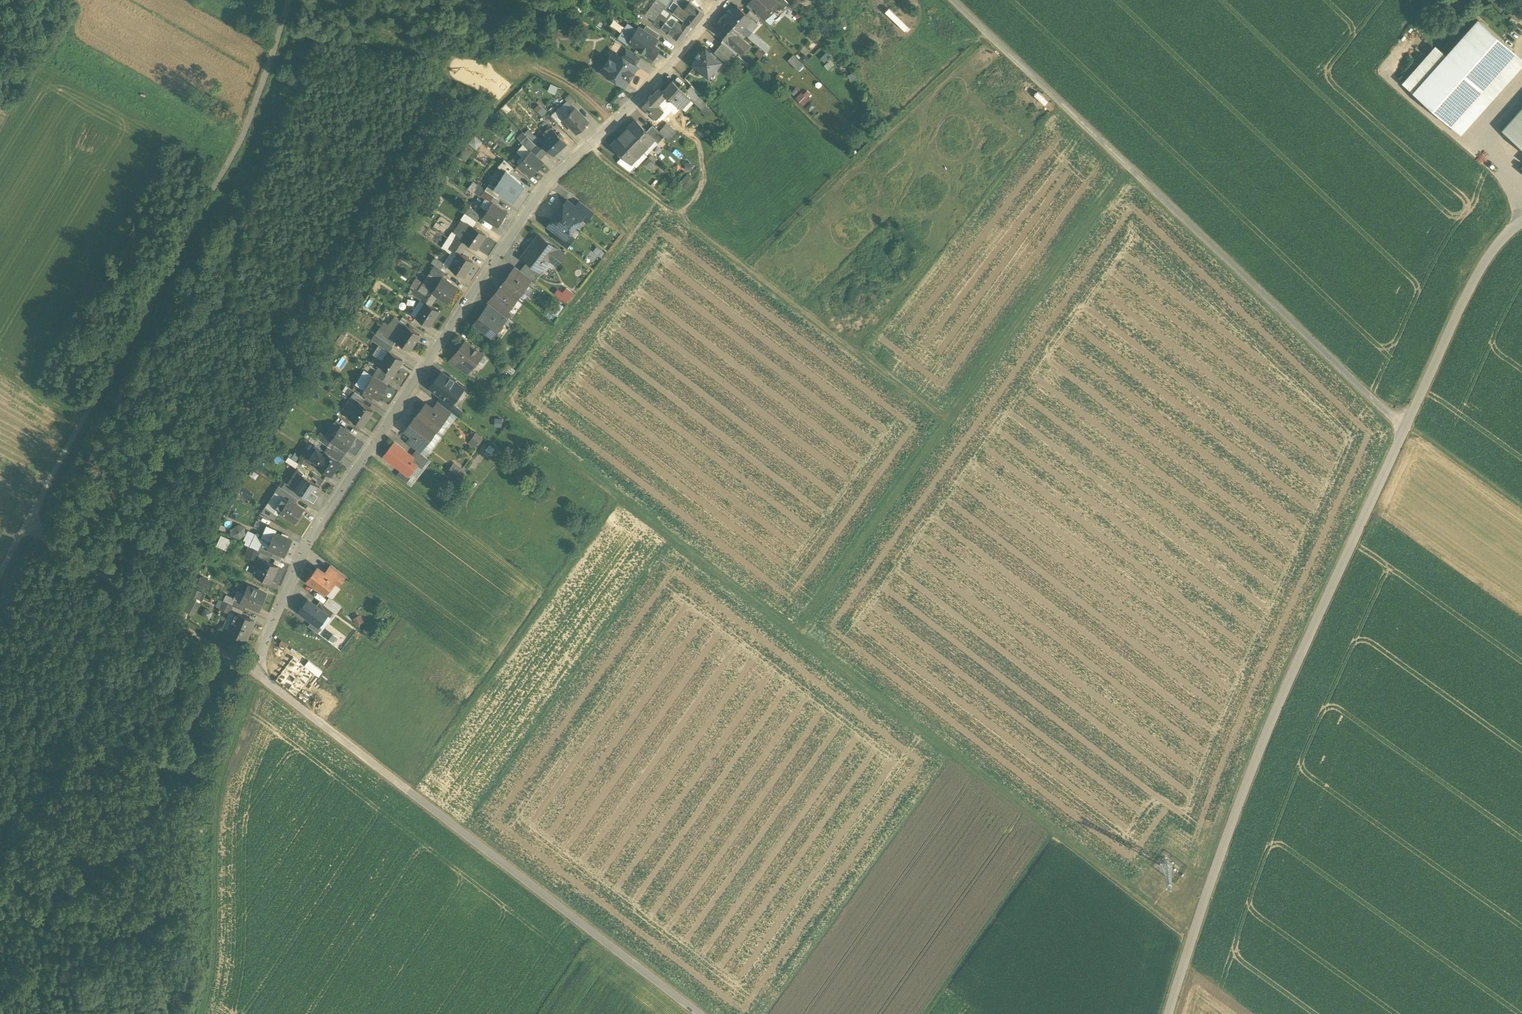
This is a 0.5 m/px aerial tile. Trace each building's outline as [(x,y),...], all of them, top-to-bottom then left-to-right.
[(655,21),(667,4),(661,0),(655,0),(646,15),(655,21)] [(669,6),(675,10),(674,12),(676,14),(678,12),(675,9),(679,5),(673,0),(669,6)] [(673,0),(679,5),(683,8),(689,1),(690,0),(673,0)] [(750,1),(765,17),(778,4),(779,4),(775,0),(751,0),(750,1)] [(689,1),(683,8),(689,13),(684,20),(691,25),(693,27),(704,13),(689,1)] [(1510,12),(1520,22),(1521,20),(1521,4),(1520,3),(1510,12)] [(681,25),(676,21),(672,27),(665,22),(674,12),(675,10),(669,6),(667,4),(655,21),(654,23),(680,41),(691,25),(684,20),(681,17),(680,20),(683,22),(681,25)] [(683,8),(679,5),(675,9),(678,12),(676,14),(679,16),(681,17),(684,20),(689,13),(683,8)] [(739,8),(733,14),(731,12),(725,18),(741,31),(751,20),(745,15),(739,8)] [(750,10),(745,15),(751,20),(741,31),(767,55),(772,49),(754,32),(763,22),(750,10)] [(846,14),(838,17),(843,31),(851,29),(846,14)] [(741,31),(725,18),(720,23),(723,26),(717,32),(726,40),(730,43),(736,36),(741,31)] [(1445,55),(1412,92),(1450,125),(1514,52),(1477,19),(1445,55)] [(627,25),(620,36),(632,45),(634,42),(631,40),(637,31),(627,25)] [(660,34),(646,25),(643,30),(656,39),(660,34)] [(643,30),(639,27),(637,31),(631,40),(634,42),(641,47),(639,50),(653,58),(659,49),(653,45),(657,39),(656,39),(643,30)] [(748,46),(736,36),(730,43),(742,53),(748,46)] [(742,53),(730,43),(726,40),(723,44),(735,54),(739,58),(742,54),(742,53)] [(735,54),(724,44),(714,55),(724,64),(726,65),(735,54)] [(1435,46),(1402,83),(1412,92),(1445,55),(1435,46)] [(641,58),(626,48),(620,56),(635,66),(641,58)] [(707,49),(693,65),(703,74),(706,70),(713,76),(724,64),(714,55),(707,49)] [(1450,125),(1460,135),(1521,65),(1521,59),(1514,52),(1450,125)] [(794,54),(787,61),(798,71),(805,64),(794,54)] [(801,60),(807,64),(810,58),(805,55),(801,60)] [(617,60),(612,56),(602,71),(613,78),(614,77),(625,85),(637,67),(635,66),(620,56),(617,60)] [(1041,104),(1046,98),(1025,79),(1020,84),(1041,104)] [(673,81),(663,92),(667,96),(681,109),(691,98),(686,93),(673,81)] [(692,86),(686,93),(691,98),(696,102),(702,96),(692,86)] [(660,90),(643,106),(657,119),(664,113),(657,106),(662,102),(667,96),(663,92),(660,90)] [(618,96),(621,100),(627,95),(623,91),(618,96)] [(803,106),(810,101),(804,91),(796,97),(803,106)] [(564,128),(568,124),(563,118),(574,108),(575,109),(581,104),(573,95),(551,115),(564,128)] [(667,96),(662,102),(676,115),(679,112),(683,115),(685,113),(681,109),(667,96)] [(545,116),(549,110),(539,103),(534,109),(545,116)] [(1501,131),(1521,149),(1521,107),(1501,131)] [(574,108),(563,118),(568,124),(577,133),(588,123),(575,109),(574,108)] [(648,132),(636,122),(625,134),(644,151),(654,141),(655,139),(648,132)] [(544,134),(536,126),(537,126),(536,126),(534,124),(524,133),(534,143),(539,139),(542,142),(547,137),(544,134)] [(677,133),(667,124),(660,132),(670,141),(677,133)] [(665,138),(653,126),(648,132),(655,139),(654,141),(659,145),(665,138)] [(550,127),(544,134),(547,137),(542,142),(541,142),(548,149),(553,154),(565,142),(554,130),(553,130),(550,127)] [(518,135),(532,148),(535,145),(534,143),(524,133),(522,131),(518,135)] [(644,151),(625,134),(613,146),(625,157),(632,164),(633,163),(644,151)] [(548,149),(541,142),(542,142),(539,139),(534,143),(535,145),(544,154),(548,149)] [(544,154),(535,145),(532,148),(529,152),(539,160),(544,154)] [(529,152),(519,164),(532,176),(543,163),(539,160),(529,152)] [(625,157),(618,163),(631,173),(637,167),(633,163),(632,164),(625,157)] [(643,163),(654,172),(658,167),(648,158),(643,163)] [(510,174),(514,169),(504,160),(498,167),(505,172),(506,171),(510,174)] [(510,174),(506,171),(505,172),(495,188),(494,189),(502,194),(514,202),(524,186),(510,174)] [(685,186),(688,189),(696,180),(693,177),(685,186)] [(480,187),(473,182),(469,189),(481,196),(485,190),(480,187)] [(495,188),(489,184),(485,190),(499,199),(502,194),(494,189),(495,188)] [(674,198),(678,201),(686,192),(682,189),(674,198)] [(495,205),(499,199),(485,190),(481,196),(487,199),(495,205)] [(495,205),(487,199),(482,207),(487,210),(483,217),(498,227),(507,213),(495,205)] [(576,207),(567,200),(558,213),(575,226),(581,219),(584,214),(584,213),(576,207)] [(593,212),(580,201),(576,207),(584,213),(584,214),(589,218),(593,212)] [(449,239),(464,248),(467,243),(463,240),(472,225),(475,228),(476,220),(465,214),(456,228),(449,224),(451,221),(428,206),(420,219),(449,239)] [(465,214),(476,220),(480,215),(469,207),(465,214)] [(575,226),(558,213),(548,225),(556,232),(565,239),(566,238),(570,232),(575,226)] [(486,235),(475,228),(472,225),(463,240),(467,243),(476,250),(486,235)] [(565,239),(556,232),(552,238),(566,248),(571,242),(566,238),(565,239)] [(575,236),(570,232),(566,238),(571,242),(575,236)] [(538,235),(531,245),(532,246),(523,258),(528,261),(539,270),(549,256),(558,263),(564,255),(538,235)] [(451,248),(460,253),(464,248),(449,239),(443,247),(449,251),(451,248)] [(450,259),(445,265),(451,268),(464,277),(473,262),(460,253),(454,261),(450,259)] [(437,266),(448,273),(451,268),(445,265),(436,259),(433,263),(437,266)] [(539,270),(528,261),(521,270),(531,279),(535,281),(542,272),(539,270)] [(430,297),(433,293),(431,292),(441,277),(447,282),(452,275),(448,273),(437,266),(425,284),(418,279),(413,286),(416,288),(430,297)] [(521,270),(518,268),(513,274),(526,285),(531,279),(521,270)] [(513,274),(511,273),(502,285),(518,298),(528,286),(526,285),(513,274)] [(447,282),(441,277),(431,292),(433,293),(447,302),(456,287),(447,282)] [(518,298),(502,285),(492,298),(493,299),(507,310),(508,311),(518,298)] [(427,304),(432,307),(436,301),(430,297),(416,288),(412,294),(422,300),(412,314),(418,318),(427,304)] [(569,288),(560,299),(568,305),(577,294),(569,288)] [(507,310),(493,299),(489,304),(490,305),(503,315),(507,310)] [(432,307),(427,304),(418,318),(433,327),(442,313),(432,307)] [(503,315),(490,305),(485,311),(503,324),(507,318),(503,315)] [(485,311),(475,324),(493,337),(503,324),(485,311)] [(396,341),(406,325),(391,315),(387,322),(382,319),(376,328),(386,335),(384,338),(397,347),(399,348),(402,344),(396,341)] [(420,335),(406,325),(396,341),(402,344),(409,350),(420,335)] [(393,353),(397,347),(384,338),(370,359),(379,365),(389,351),(393,353)] [(483,355),(465,342),(454,355),(455,356),(472,369),(483,355)] [(393,353),(389,351),(379,365),(382,367),(392,374),(393,374),(403,360),(393,353)] [(472,369),(455,356),(451,362),(468,375),(472,369)] [(392,374),(382,367),(379,372),(389,379),(392,374)] [(386,384),(389,379),(379,372),(377,370),(373,376),(386,384)] [(449,379),(442,373),(430,388),(443,398),(450,403),(451,402),(455,396),(457,398),(464,390),(456,384),(456,380),(453,378),(449,379)] [(386,384),(373,376),(368,383),(364,390),(374,397),(378,399),(388,385),(386,384)] [(372,399),(374,397),(364,390),(368,383),(359,377),(352,389),(366,398),(367,396),(372,399)] [(495,383),(490,389),(499,396),(504,389),(495,383)] [(360,402),(363,405),(367,399),(366,398),(352,389),(347,397),(352,400),(343,413),(350,417),(360,402)] [(451,402),(450,403),(443,398),(439,402),(451,411),(458,417),(463,411),(451,402)] [(360,402),(350,417),(363,426),(373,411),(363,405),(360,402)] [(439,402),(438,402),(433,409),(445,419),(451,411),(439,402)] [(433,409),(426,404),(415,417),(435,432),(445,419),(433,409)] [(435,432),(443,438),(458,417),(451,411),(445,419),(435,432)] [(435,432),(415,417),(404,431),(411,437),(423,446),(435,432)] [(331,440),(336,444),(346,451),(355,437),(340,426),(331,440)] [(419,452),(427,458),(443,438),(435,432),(423,446),(419,452)] [(336,444),(331,440),(326,437),(323,442),(328,446),(333,449),(336,444)] [(423,446),(411,437),(407,442),(417,450),(419,452),(423,446)] [(412,456),(394,443),(383,458),(401,471),(409,477),(417,467),(420,463),(412,456)] [(324,451),(315,445),(308,456),(317,462),(324,451)] [(333,449),(328,446),(325,451),(340,461),(343,456),(333,449)] [(419,452),(417,450),(412,456),(420,463),(425,467),(430,460),(427,458),(419,452)] [(340,461),(325,451),(324,451),(317,462),(315,465),(330,475),(331,475),(330,475),(334,469),(340,461)] [(296,454),(293,459),(299,463),(302,465),(305,460),(296,454)] [(299,463),(293,459),(288,456),(285,461),(296,467),(299,463)] [(456,469),(452,474),(458,478),(462,472),(456,469)] [(409,477),(401,471),(398,476),(407,483),(411,479),(409,477)] [(320,486),(303,475),(294,488),(293,488),(302,493),(311,499),(314,501),(318,494),(315,492),(320,486)] [(298,499),(302,493),(293,488),(294,488),(284,481),(279,486),(287,491),(298,499)] [(289,499),(295,503),(298,499),(287,491),(283,496),(285,497),(288,499),(289,499)] [(285,497),(276,508),(280,511),(288,499),(285,497)] [(280,511),(280,512),(295,522),(303,509),(295,503),(289,499),(288,499),(280,511)] [(265,506),(261,511),(275,520),(278,515),(265,506)] [(233,536),(240,539),(246,535),(245,527),(239,524),(232,528),(230,528),(231,536),(233,536)] [(250,547),(260,552),(263,546),(268,548),(275,532),(276,531),(270,528),(265,540),(258,537),(259,534),(256,532),(250,547)] [(268,548),(274,551),(285,556),(292,540),(275,532),(268,548)] [(217,546),(228,550),(232,539),(221,535),(217,546)] [(268,548),(263,546),(260,552),(271,556),(274,551),(268,548)] [(258,557),(263,560),(269,562),(271,556),(260,552),(258,557)] [(269,562),(263,560),(256,576),(270,582),(278,566),(269,562)] [(346,576),(331,565),(325,573),(335,581),(334,582),(339,585),(346,576)] [(325,573),(317,567),(308,580),(326,593),(334,582),(335,581),(325,573)] [(198,584),(208,589),(211,582),(201,578),(198,584)] [(334,582),(326,593),(331,597),(334,600),(335,598),(343,588),(339,585),(334,582)] [(267,594),(248,586),(241,602),(246,605),(259,610),(267,594)] [(203,591),(194,587),(191,593),(201,597),(203,591)] [(222,600),(223,600),(232,604),(233,605),(236,599),(224,594),(222,600)] [(331,597),(325,605),(334,612),(341,603),(335,598),(334,600),(331,597)] [(188,610),(194,613),(199,601),(194,599),(188,610)] [(241,602),(236,599),(233,605),(244,610),(246,605),(241,602)] [(233,605),(232,604),(223,600),(220,607),(229,611),(230,610),(231,611),(236,613),(241,615),(244,610),(233,605)] [(316,606),(308,600),(304,605),(304,606),(302,608),(299,611),(312,621),(318,626),(319,625),(327,615),(327,614),(316,606)] [(325,605),(320,601),(316,606),(327,614),(327,615),(330,617),(334,612),(325,605)] [(231,611),(224,627),(229,629),(236,613),(231,611)] [(241,615),(236,613),(229,629),(247,637),(254,621),(241,615)] [(361,613),(354,617),(358,625),(365,621),(361,613)] [(318,626),(312,621),(308,626),(318,633),(322,628),(319,625),(318,626)] [(334,642),(338,637),(330,631),(326,637),(334,642)] [(275,679),(296,696),(314,673),(304,665),(293,657),(275,679)] [(308,660),(304,665),(314,673),(318,676),(322,671),(308,660)]
